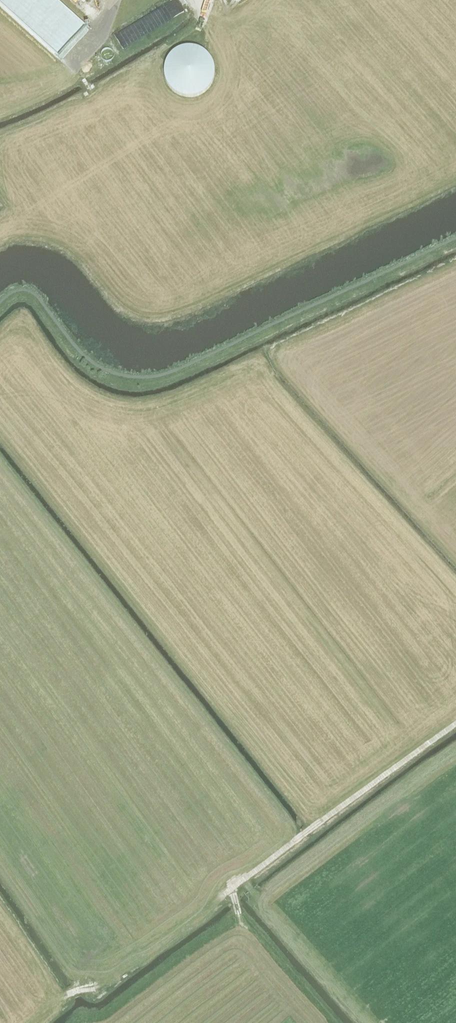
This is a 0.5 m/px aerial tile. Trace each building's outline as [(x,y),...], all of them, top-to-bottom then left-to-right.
[(169,5),(116,33),(122,45),(175,16),(169,5)] [(203,94),(209,89),(213,81),(215,73),(214,65),(210,58),(204,52),(197,49),(190,48),(182,49),(175,53),(169,59),(166,66),(165,74),(167,82),(171,89),(178,95),(186,97),(195,97),(203,94)]
